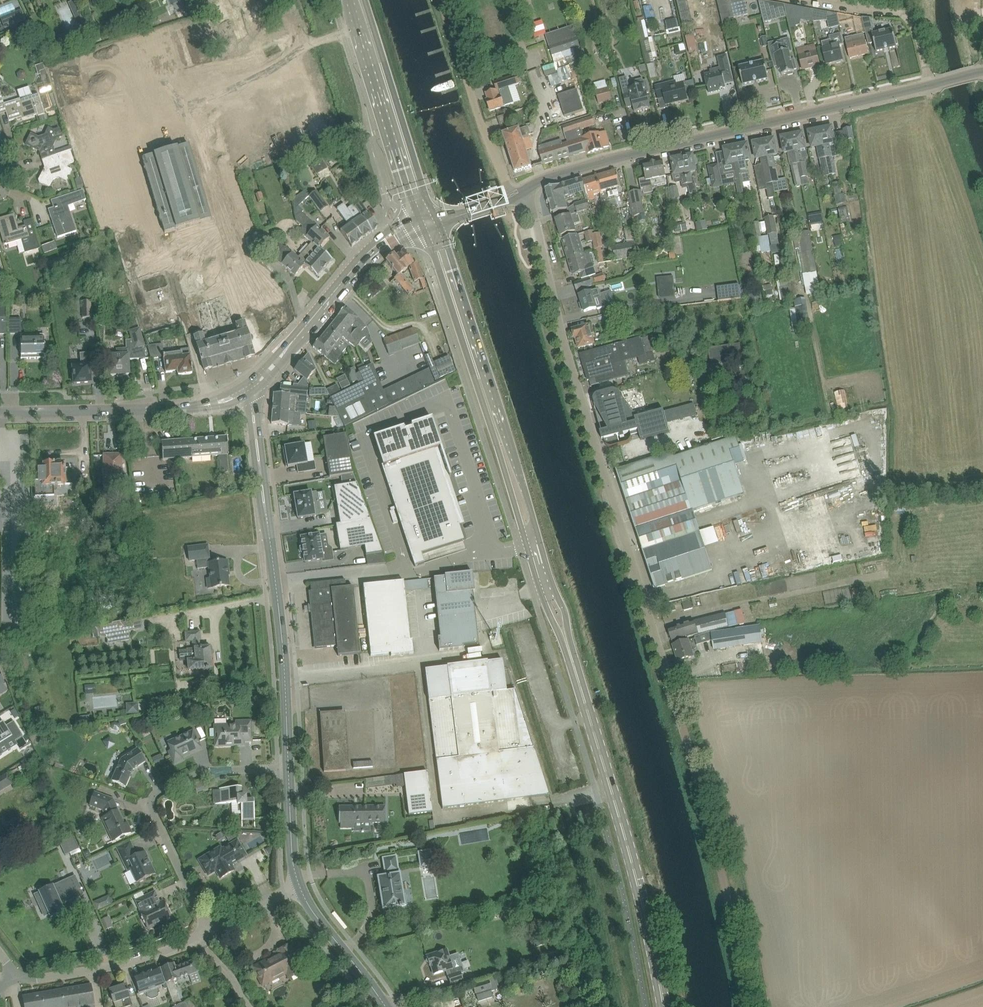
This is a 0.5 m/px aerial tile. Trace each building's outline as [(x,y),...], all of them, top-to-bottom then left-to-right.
[(682,25),(693,22),(688,0),(676,0),(682,25)] [(721,15),(723,24),(731,22),(730,18),(726,2),(726,0),(717,0),(721,15)] [(732,0),(736,17),(748,14),(745,0),(733,0),(732,0)] [(772,3),(758,1),(764,23),(787,17),(785,5),(772,3)] [(785,4),(784,4),(785,5),(787,17),(790,27),(791,34),(795,33),(797,30),(796,26),(800,25),(801,20),(805,20),(807,8),(785,4)] [(837,14),(811,9),(814,22),(813,22),(815,31),(822,30),(820,21),(827,20),(838,18),(837,14)] [(21,10),(11,15),(15,25),(26,21),(21,10)] [(700,11),(693,13),(696,26),(703,24),(700,11)] [(856,33),(865,31),(862,18),(849,16),(848,20),(854,20),(856,33)] [(668,33),(679,31),(677,19),(666,20),(668,33)] [(645,20),(637,22),(641,40),(649,38),(645,20)] [(540,26),(532,28),(535,38),(543,35),(541,26),(540,26)] [(574,28),(547,36),(549,45),(553,56),(555,62),(562,60),(565,59),(576,55),(577,62),(581,61),(578,49),(581,48),(577,36),(574,28)] [(876,51),(897,47),(896,44),(898,44),(896,38),(895,39),(893,29),(874,34),(872,30),(866,31),(869,44),(874,43),(876,51)] [(830,40),(822,42),(823,47),(822,47),(824,54),(827,63),(835,61),(837,63),(841,62),(842,60),(842,59),(840,50),(840,48),(839,45),(844,44),(841,33),(829,36),(830,40)] [(857,36),(852,37),(845,38),(850,58),(868,53),(864,34),(857,36)] [(694,35),(685,37),(688,49),(696,47),(694,35)] [(774,42),(768,43),(774,67),(778,67),(778,70),(781,70),(782,74),(782,75),(788,73),(788,75),(793,74),(793,72),(794,72),(794,71),(793,70),(797,69),(794,59),(791,60),(789,52),(792,51),(789,38),(781,40),(781,41),(774,42)] [(685,44),(674,46),(677,56),(687,53),(685,44)] [(820,65),(815,45),(798,49),(803,69),(820,65)] [(715,70),(704,73),(707,83),(709,93),(720,90),(720,89),(726,88),(725,83),(733,81),(731,73),(726,56),(718,58),(721,69),(715,70)] [(743,84),(769,79),(765,61),(739,67),(743,84)] [(44,63),(35,66),(37,72),(40,71),(41,76),(47,75),(44,63)] [(655,63),(647,65),(651,79),(659,77),(655,63)] [(552,87),(562,84),(561,81),(570,78),(568,73),(572,72),(570,67),(547,74),(552,87)] [(662,85),(656,87),(659,99),(665,97),(667,104),(687,99),(685,92),(696,90),(693,80),(685,82),(684,74),(674,77),(675,82),(662,85)] [(490,111),(513,103),(508,87),(520,83),(517,75),(494,82),(497,90),(487,93),(489,99),(487,100),(490,111)] [(637,87),(623,90),(627,108),(633,106),(635,112),(637,111),(637,112),(649,109),(649,108),(651,108),(647,93),(650,92),(647,80),(643,81),(643,79),(635,81),(637,87)] [(20,99),(4,104),(6,110),(7,112),(9,120),(21,116),(22,118),(38,113),(38,115),(39,116),(45,114),(39,93),(38,93),(32,95),(29,87),(18,90),(20,99)] [(596,91),(599,103),(612,100),(609,88),(596,91)] [(577,89),(558,95),(565,116),(584,110),(577,89)] [(513,121),(510,113),(498,117),(500,125),(513,121)] [(592,117),(579,121),(581,129),(595,125),(592,117)] [(584,138),(581,129),(579,121),(563,126),(568,143),(562,144),(561,140),(539,147),(539,151),(543,164),(587,151),(588,151),(584,138)] [(504,134),(507,144),(523,138),(523,137),(534,133),(536,122),(527,125),(527,127),(520,129),(504,134)] [(31,133),(27,143),(27,145),(40,151),(42,160),(56,155),(54,146),(57,139),(63,137),(60,128),(54,130),(49,127),(45,135),(39,137),(31,133)] [(825,129),(820,130),(828,167),(829,174),(836,173),(831,147),(839,146),(838,142),(836,143),(834,133),(833,133),(832,127),(829,128),(828,127),(826,128),(825,129)] [(851,128),(843,129),(846,141),(854,139),(851,128)] [(811,131),(809,132),(812,148),(817,147),(820,159),(822,168),(828,167),(820,130),(816,131),(815,130),(812,130),(811,131)] [(588,151),(587,151),(587,153),(588,154),(604,149),(604,148),(610,146),(605,132),(584,138),(588,151)] [(795,135),(792,135),(798,163),(800,175),(802,185),(808,184),(808,182),(807,176),(804,163),(803,159),(807,158),(806,152),(806,149),(804,143),(803,133),(802,133),(796,135),(795,135)] [(792,135),(781,137),(784,153),(789,152),(791,164),(798,163),(792,135)] [(529,157),(523,138),(507,144),(516,172),(532,167),(529,157)] [(769,169),(775,197),(775,192),(788,190),(786,178),(778,179),(773,155),(778,154),(775,139),(764,141),(769,169)] [(769,198),(775,197),(769,169),(764,141),(753,143),(756,159),(761,158),(769,198)] [(190,144),(143,158),(165,232),(212,218),(190,144)] [(738,146),(736,147),(742,175),(744,183),(750,182),(746,161),(751,160),(749,154),(747,144),(746,145),(744,144),(741,144),(740,146),(738,146)] [(726,155),(718,156),(720,166),(732,164),(738,194),(745,193),(744,183),(742,175),(736,147),(732,147),(730,146),(728,147),(727,148),(724,149),(726,155)] [(45,167),(39,180),(40,183),(49,187),(53,180),(60,178),(66,181),(72,170),(68,167),(69,165),(75,163),(72,155),(71,150),(72,150),(56,155),(42,160),(45,167)] [(320,152),(323,157),(327,162),(335,160),(328,150),(320,152)] [(320,152),(306,155),(311,165),(317,174),(329,167),(326,162),(327,162),(323,157),(320,152)] [(690,172),(696,171),(695,165),(697,164),(696,156),(693,156),(693,155),(682,157),(688,184),(689,186),(690,194),(697,192),(694,178),(692,178),(690,172)] [(301,156),(291,161),(294,169),(302,166),(301,163),(304,162),(301,156)] [(682,157),(672,159),(675,174),(672,175),(674,181),(676,183),(682,182),(683,187),(689,186),(688,184),(682,157)] [(652,179),(666,177),(663,161),(643,165),(646,179),(640,180),(642,191),(644,190),(644,193),(654,192),(653,188),(654,188),(652,179)] [(798,163),(791,164),(794,176),(800,175),(798,163)] [(715,188),(722,186),(718,165),(710,166),(715,188)] [(601,192),(602,203),(603,204),(607,202),(608,208),(624,203),(622,198),(624,197),(616,170),(596,176),(601,192)] [(586,190),(589,199),(589,200),(595,199),(594,195),(600,193),(602,203),(601,192),(596,176),(583,180),(586,190)] [(551,204),(554,213),(567,209),(564,197),(584,192),(586,200),(589,199),(586,190),(583,180),(583,178),(547,189),(549,198),(548,198),(550,205),(551,204)] [(839,181),(833,183),(836,196),(842,195),(839,181)] [(356,182),(352,184),(358,193),(362,190),(356,182)] [(677,186),(670,188),(672,199),(679,198),(677,186)] [(54,208),(49,209),(58,237),(75,232),(71,220),(73,219),(68,206),(86,200),(86,197),(83,190),(51,201),(54,208)] [(304,190),(298,195),(300,198),(306,199),(309,197),(309,196),(304,190)] [(640,190),(629,192),(631,201),(634,218),(639,217),(646,216),(645,215),(640,190)] [(309,196),(309,197),(320,212),(328,206),(316,191),(309,196)] [(842,195),(836,196),(838,204),(846,202),(844,195),(842,195)] [(588,201),(589,200),(589,199),(586,200),(586,201),(576,204),(578,211),(590,208),(588,201)] [(355,206),(373,231),(379,227),(361,202),(355,206)] [(338,208),(337,209),(343,217),(344,217),(348,214),(353,222),(353,223),(355,226),(356,226),(357,228),(359,231),(358,231),(360,233),(361,232),(362,234),(364,238),(373,231),(355,206),(354,207),(353,205),(348,209),(344,204),(338,208)] [(298,206),(295,209),(297,221),(303,227),(304,226),(310,233),(306,237),(312,243),(314,244),(319,248),(320,247),(320,248),(330,237),(310,219),(302,212),(303,211),(298,206)] [(571,215),(566,217),(556,220),(561,235),(576,231),(574,225),(581,222),(578,213),(571,216),(571,215)] [(349,225),(341,230),(347,238),(352,246),(364,238),(362,234),(361,232),(360,233),(358,231),(359,231),(357,228),(356,226),(355,226),(353,223),(353,222),(348,214),(344,217),(343,217),(349,225)] [(6,245),(22,240),(26,252),(41,247),(33,219),(25,221),(27,227),(20,229),(16,215),(0,219),(0,226),(6,245)] [(775,216),(764,218),(768,235),(769,234),(771,246),(780,244),(777,233),(778,233),(775,216)] [(759,221),(750,223),(755,247),(760,246),(762,252),(771,251),(768,235),(762,237),(759,221)] [(706,222),(696,224),(697,233),(708,231),(706,222)] [(694,223),(683,224),(685,234),(695,232),(694,223)] [(303,227),(299,231),(306,237),(310,233),(304,226),(303,227)] [(627,243),(613,246),(613,247),(614,255),(616,261),(640,256),(635,227),(628,228),(624,229),(627,243)] [(593,230),(585,232),(587,242),(594,241),(593,234),(593,230)] [(809,231),(797,233),(797,236),(794,237),(796,249),(799,249),(807,295),(820,293),(809,231)] [(260,233),(252,235),(256,248),(264,246),(260,233)] [(593,234),(594,241),(596,248),(602,247),(603,247),(600,233),(596,233),(593,234)] [(572,236),(562,239),(568,259),(585,254),(578,234),(572,236)] [(840,235),(834,236),(836,246),(842,245),(840,235)] [(277,240),(271,247),(273,249),(278,254),(274,258),(294,276),(303,267),(302,265),(304,263),(300,260),(300,259),(292,253),(285,246),(284,247),(279,242),(277,240)] [(302,257),(300,259),(300,260),(304,263),(302,265),(303,267),(305,265),(318,277),(333,260),(320,248),(320,247),(319,248),(314,244),(312,243),(300,256),(302,257)] [(48,244),(42,246),(45,253),(51,251),(48,244)] [(396,257),(406,269),(409,267),(414,281),(420,279),(423,288),(427,286),(417,261),(414,263),(403,250),(396,257)] [(585,254),(568,259),(574,276),(580,273),(582,278),(591,275),(596,274),(593,264),(595,263),(592,253),(590,253),(585,254)] [(401,273),(406,269),(396,257),(394,255),(386,261),(398,275),(394,278),(408,295),(415,290),(401,273)] [(781,273),(776,274),(780,303),(794,301),(790,277),(781,279),(781,273)] [(585,279),(575,282),(577,290),(592,286),(592,284),(605,280),(603,274),(590,278),(585,279)] [(673,276),(661,277),(663,297),(675,296),(673,276)] [(382,279),(376,285),(381,290),(387,285),(382,279)] [(739,284),(717,287),(719,301),(741,298),(739,284)] [(584,310),(584,311),(597,308),(597,309),(605,306),(600,290),(592,292),(580,296),(582,304),(580,304),(582,311),(584,310)] [(749,304),(752,304),(753,306),(761,305),(760,302),(763,301),(761,293),(748,295),(749,304)] [(806,298),(796,299),(800,329),(810,328),(806,298)] [(92,301),(81,301),(82,318),(93,317),(92,301)] [(346,307),(334,321),(342,328),(343,327),(347,330),(346,332),(351,336),(352,335),(359,342),(356,346),(362,340),(366,337),(361,332),(366,327),(358,317),(346,307)] [(611,314),(598,317),(599,322),(605,321),(606,324),(610,322),(609,320),(612,319),(611,314)] [(101,315),(98,324),(108,327),(110,317),(101,315)] [(8,319),(8,334),(22,334),(21,318),(8,319)] [(205,333),(195,335),(198,345),(197,345),(202,361),(205,371),(222,366),(238,361),(255,356),(252,346),(251,341),(254,340),(252,335),(249,335),(248,330),(247,330),(245,321),(235,324),(238,333),(237,333),(207,342),(205,333)] [(334,321),(328,329),(340,339),(342,337),(347,341),(355,347),(356,346),(359,342),(352,335),(351,336),(346,332),(347,330),(343,327),(342,328),(334,321)] [(573,331),(571,333),(572,336),(575,338),(576,338),(579,348),(588,345),(594,343),(592,337),(595,336),(594,335),(591,325),(588,325),(582,327),(573,330),(572,330),(573,331)] [(144,346),(139,328),(130,331),(135,348),(144,346)] [(384,339),(389,354),(420,343),(414,328),(384,339)] [(328,329),(320,339),(326,344),(328,342),(330,343),(332,341),(336,344),(335,346),(340,351),(342,353),(348,346),(340,339),(328,329)] [(44,335),(21,335),(21,359),(44,359),(44,335)] [(641,338),(581,354),(588,380),(614,372),(616,378),(629,375),(625,360),(652,353),(648,337),(641,339),(641,338)] [(320,339),(313,347),(335,364),(338,360),(337,359),(342,353),(340,351),(335,346),(336,344),(332,341),(330,343),(328,342),(326,344),(320,339)] [(162,344),(148,346),(151,359),(164,357),(162,344)] [(109,355),(109,366),(110,375),(129,374),(127,348),(117,349),(117,354),(109,355)] [(192,373),(192,367),(189,349),(181,350),(182,353),(164,355),(166,373),(178,371),(178,375),(192,373)] [(90,353),(80,354),(81,366),(73,366),(74,383),(91,382),(90,366),(91,366),(90,353)] [(313,363),(308,353),(295,370),(302,376),(307,380),(315,370),(314,369),(316,367),(313,363)] [(436,367),(430,369),(435,380),(455,371),(449,356),(434,363),(436,367)] [(364,367),(358,370),(359,372),(358,373),(362,382),(374,412),(388,405),(382,391),(382,388),(372,363),(364,366),(364,367)] [(353,368),(348,370),(350,377),(353,383),(357,381),(355,375),(355,374),(353,368)] [(393,386),(382,391),(388,405),(399,401),(398,399),(399,399),(412,392),(406,379),(394,385),(393,386)] [(348,380),(340,384),(342,389),(350,385),(348,380)] [(341,392),(331,398),(335,407),(340,417),(341,418),(345,427),(374,412),(362,382),(359,383),(358,384),(341,393),(341,392)] [(274,393),(272,414),(281,415),(281,413),(288,413),(288,412),(295,412),(296,402),(306,403),(308,385),(294,384),(293,387),(281,386),(280,394),(274,393)] [(629,392),(631,406),(647,404),(644,389),(629,392)] [(593,399),(593,400),(593,401),(595,405),(596,409),(608,430),(599,432),(602,440),(604,440),(619,436),(621,438),(624,437),(624,434),(631,433),(631,432),(639,430),(639,433),(642,440),(670,432),(664,410),(636,418),(635,418),(636,422),(628,424),(621,399),(623,399),(624,398),(618,391),(617,391),(617,390),(616,390),(615,390),(614,390),(613,390),(600,393),(597,394),(596,395),(595,396),(594,397),(593,399)] [(272,414),(272,424),(287,425),(287,424),(300,425),(300,420),(301,414),(295,414),(295,412),(288,412),(288,413),(281,413),(281,415),(272,414)] [(404,428),(374,438),(383,466),(382,466),(415,567),(425,563),(422,555),(422,554),(463,540),(464,540),(434,450),(440,448),(440,449),(442,448),(432,418),(411,425),(412,428),(405,431),(404,428)] [(330,478),(353,474),(347,434),(323,438),(330,478)] [(227,437),(161,442),(162,451),(163,460),(218,456),(219,473),(224,472),(230,472),(228,455),(227,437)] [(672,452),(616,471),(636,530),(692,511),(693,511),(745,494),(735,465),(745,462),(736,437),(674,457),(672,452)] [(358,441),(352,443),(354,450),(360,448),(358,441)] [(283,447),(286,467),(287,467),(286,466),(288,465),(288,466),(297,465),(298,473),(316,470),(315,461),(307,462),(304,444),(285,447),(285,448),(284,448),(283,447)] [(122,473),(122,456),(122,455),(104,456),(105,472),(104,472),(104,486),(122,486),(122,473)] [(40,481),(35,481),(35,490),(36,496),(54,496),(54,490),(57,489),(57,485),(73,484),(72,468),(65,469),(65,464),(55,464),(55,463),(44,464),(44,470),(39,470),(40,481)] [(357,483),(336,487),(342,524),(370,520),(357,483)] [(839,491),(828,493),(829,502),(841,499),(839,491)] [(311,492),(294,495),(298,519),(315,516),(315,515),(320,514),(316,492),(311,493),(311,492)] [(140,495),(133,495),(132,495),(133,500),(133,511),(140,511),(140,495)] [(734,532),(746,529),(743,518),(731,522),(734,532)] [(342,524),(336,525),(340,551),(348,550),(346,542),(363,539),(366,555),(382,553),(370,520),(342,524)] [(643,550),(655,588),(712,569),(700,531),(643,550)] [(319,534),(301,537),(305,562),(306,562),(322,559),(323,561),(333,560),(332,550),(322,551),(319,534)] [(208,545),(188,548),(189,561),(197,560),(198,569),(209,568),(210,578),(206,578),(207,588),(211,588),(229,586),(228,575),(229,575),(228,560),(209,563),(209,558),(208,545)] [(142,559),(157,558),(156,550),(141,551),(142,559)] [(739,583),(749,579),(745,568),(735,571),(739,583)] [(445,577),(434,578),(439,638),(438,638),(440,651),(462,648),(462,646),(479,645),(473,592),(475,592),(473,572),(445,575),(445,577)] [(311,591),(312,606),(309,606),(309,605),(308,605),(309,613),(310,613),(313,612),(313,618),(316,648),(337,646),(338,656),(360,653),(353,587),(346,587),(345,579),(310,583),(311,591)] [(412,654),(405,591),(428,588),(427,579),(363,586),(371,656),(391,654),(391,656),(412,654)] [(114,593),(85,598),(87,614),(117,608),(114,593)] [(699,634),(738,624),(735,611),(683,625),(668,630),(672,641),(686,636),(686,637),(699,634)] [(111,624),(105,625),(107,638),(108,644),(113,643),(130,640),(129,632),(127,620),(112,623),(112,624),(111,624)] [(739,629),(712,633),(713,640),(714,650),(741,646),(739,629)] [(187,650),(179,651),(180,661),(187,660),(188,660),(189,670),(204,669),(204,671),(211,671),(211,669),(213,669),(211,648),(201,648),(200,641),(201,641),(201,632),(186,633),(186,641),(193,641),(194,648),(187,649),(187,650)] [(673,645),(678,661),(694,657),(689,640),(673,645)] [(515,690),(507,691),(503,660),(488,662),(488,661),(447,666),(448,667),(425,670),(437,760),(442,808),(549,795),(549,796),(515,688),(515,689),(515,690)] [(126,704),(127,714),(139,714),(138,703),(126,704)] [(197,705),(193,711),(198,715),(202,710),(197,705)] [(42,706),(34,708),(38,719),(45,717),(42,706)] [(11,712),(15,718),(19,716),(15,709),(11,712)] [(324,772),(346,771),(350,771),(346,711),(320,713),(324,772)] [(22,734),(14,721),(6,726),(3,721),(0,723),(0,748),(22,734)] [(218,729),(210,729),(211,736),(215,736),(215,737),(215,747),(240,746),(240,742),(244,742),(252,741),(251,721),(236,722),(237,725),(225,725),(225,729),(218,729)] [(112,724),(111,727),(113,730),(117,731),(120,729),(121,726),(119,724),(115,722),(112,724)] [(169,752),(170,755),(174,764),(183,760),(182,757),(202,749),(194,731),(168,743),(171,751),(169,752)] [(112,781),(126,787),(133,770),(145,762),(137,749),(121,759),(112,781)] [(161,754),(152,758),(155,764),(164,760),(161,754)] [(427,772),(405,774),(406,786),(410,814),(432,811),(427,772)] [(7,773),(0,777),(0,792),(14,783),(7,773)] [(403,774),(391,776),(392,784),(396,783),(397,787),(406,786),(405,774),(403,774)] [(206,780),(194,784),(197,792),(208,788),(206,780)] [(220,788),(221,798),(221,804),(238,803),(238,812),(241,812),(242,820),(255,820),(254,800),(246,800),(246,796),(241,796),(241,787),(220,788)] [(102,818),(113,841),(131,833),(127,824),(123,825),(120,818),(121,817),(117,809),(110,806),(112,801),(113,800),(113,799),(94,793),(89,806),(102,811),(105,816),(102,818)] [(385,806),(339,806),(339,823),(341,823),(341,828),(354,828),(354,823),(385,823),(385,806)] [(73,834),(58,841),(65,855),(71,853),(70,851),(79,847),(73,834)] [(220,848),(208,855),(199,860),(208,875),(216,870),(220,878),(234,870),(231,866),(231,864),(234,863),(234,861),(237,859),(238,860),(246,856),(237,841),(222,850),(220,848)] [(132,849),(120,854),(125,865),(128,872),(131,870),(137,882),(155,874),(150,864),(148,865),(146,860),(148,859),(145,852),(136,857),(132,849)] [(418,852),(421,868),(434,866),(431,849),(418,852)] [(89,850),(83,853),(85,859),(91,856),(89,850)] [(387,876),(378,878),(380,890),(381,897),(383,910),(385,909),(385,911),(395,910),(394,908),(399,907),(399,908),(402,907),(405,906),(405,905),(407,905),(405,895),(403,895),(400,874),(399,874),(398,871),(399,871),(397,856),(383,858),(385,873),(386,873),(387,876)] [(40,893),(35,895),(45,916),(50,914),(51,917),(64,911),(61,903),(82,894),(75,878),(53,888),(53,886),(40,892),(40,893)] [(136,901),(141,912),(140,912),(141,914),(145,923),(152,920),(155,926),(165,921),(164,920),(171,917),(164,901),(160,903),(155,892),(146,896),(145,897),(136,901)] [(110,895),(93,902),(97,910),(114,903),(110,895)] [(253,968),(262,986),(286,973),(289,978),(300,973),(298,967),(301,965),(292,947),(291,948),(289,945),(279,951),(280,953),(253,968)] [(451,985),(460,981),(463,981),(455,957),(449,959),(446,950),(427,956),(430,965),(431,965),(434,974),(446,970),(451,985)] [(184,1003),(181,1004),(173,981),(198,972),(194,961),(175,968),(174,963),(160,968),(161,970),(160,970),(166,988),(168,988),(174,1006),(186,1006),(184,1003)] [(137,977),(133,978),(137,987),(139,995),(146,993),(147,997),(148,997),(148,998),(149,998),(150,998),(150,999),(151,999),(152,999),(157,997),(158,997),(158,996),(159,995),(159,994),(159,993),(160,992),(158,989),(159,988),(158,987),(163,985),(165,989),(166,988),(160,970),(159,970),(158,969),(146,974),(146,973),(137,976),(137,977)] [(490,981),(473,986),(475,993),(491,989),(491,991),(499,989),(496,977),(494,977),(489,979),(490,981)] [(222,983),(214,987),(218,996),(226,992),(222,983)] [(59,1006),(80,1006),(93,1005),(90,985),(57,991),(59,1006)] [(109,990),(113,1003),(114,1003),(115,1004),(122,1002),(124,1006),(128,1006),(132,1006),(129,998),(125,985),(109,990)] [(491,989),(475,993),(478,1001),(493,997),(491,991),(491,989)] [(25,1006),(59,1006),(57,991),(24,997),(25,1006)]
